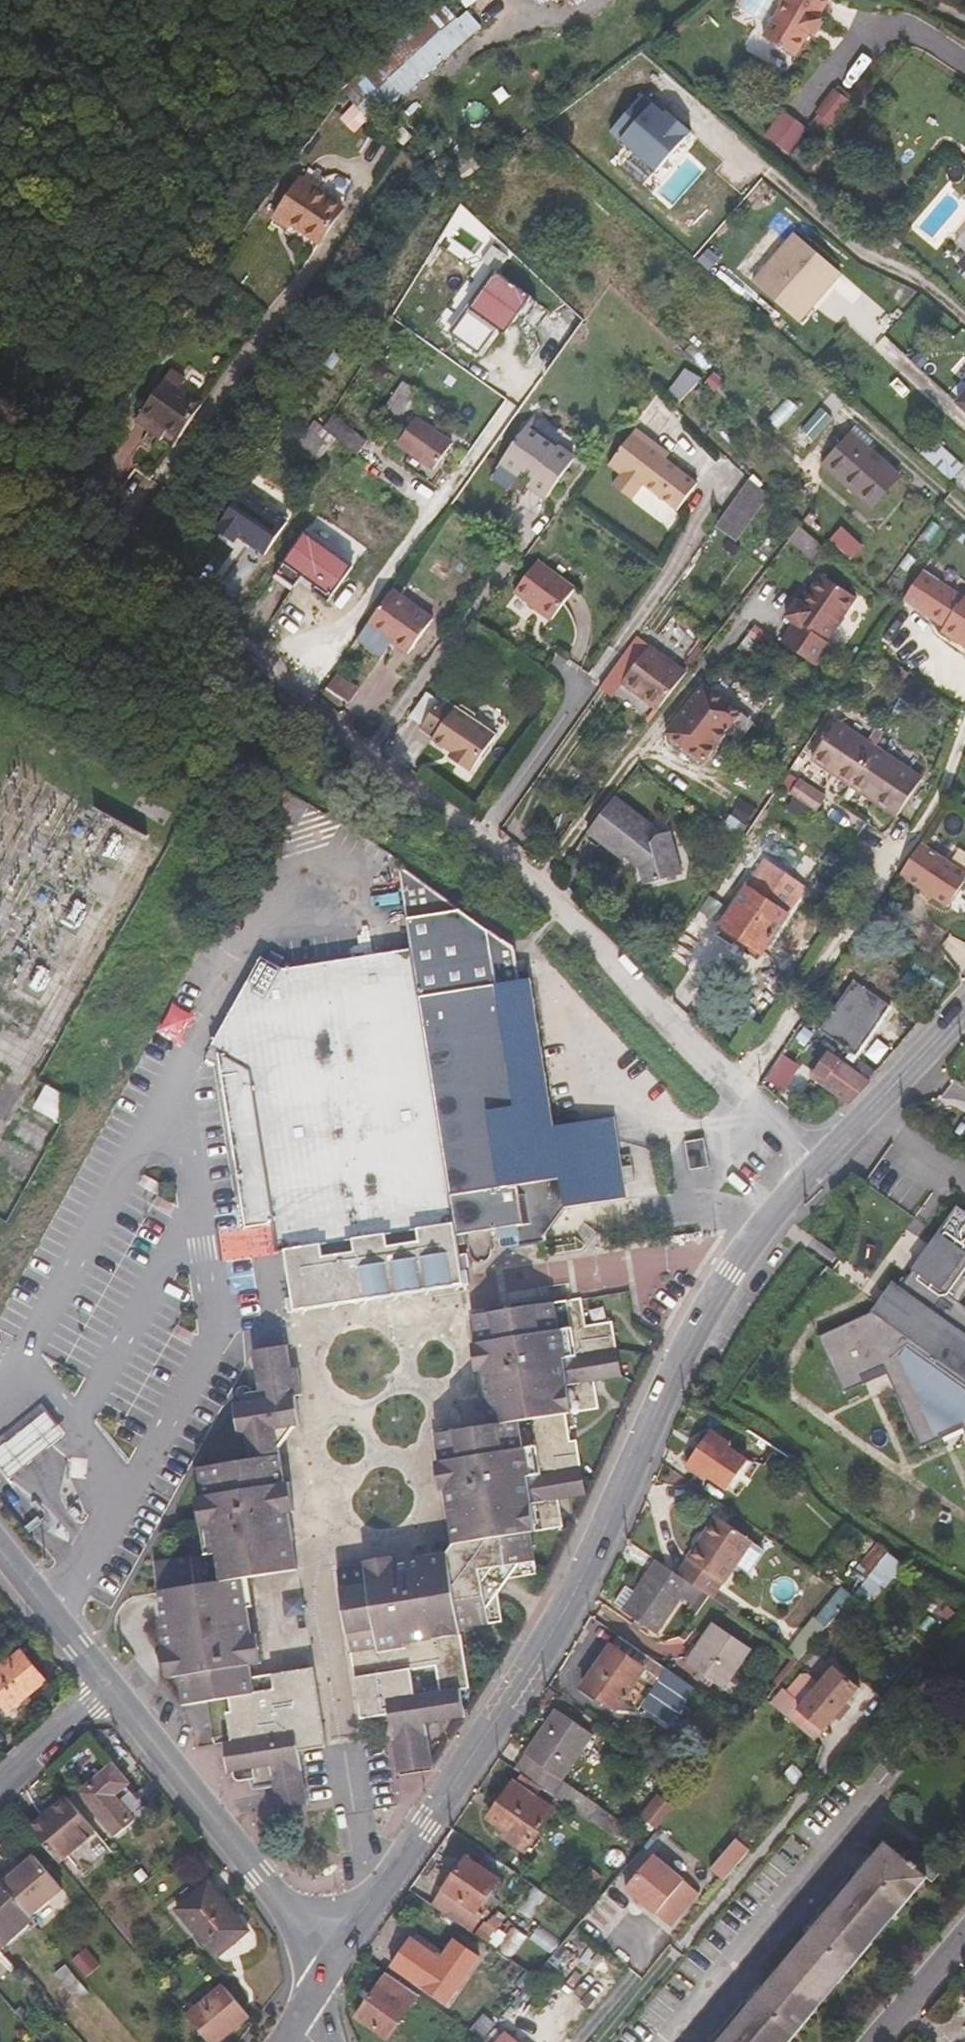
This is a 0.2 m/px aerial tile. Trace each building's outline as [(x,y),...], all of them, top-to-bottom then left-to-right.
[(778,5),(782,8),(765,39),(796,54),(808,32),(812,34),(819,19),(815,17),(824,0),(780,0),(778,5)] [(441,62),(473,34),(443,1),(374,60),(404,94),(441,62)] [(780,113),(763,141),(792,159),(809,131),(780,113)] [(870,176),(887,190),(894,181),(878,168),(870,176)] [(342,209),(302,180),(280,213),(320,241),(342,209)] [(494,270),(447,335),(485,362),(505,335),(492,325),(504,308),(526,323),(541,303),(494,270)] [(166,430),(177,438),(199,405),(179,390),(183,382),(168,372),(136,420),(149,430),(154,422),(166,430)] [(402,382),(377,417),(392,428),(417,392),(402,382)] [(811,449),(824,462),(851,432),(819,403),(787,437),(806,454),(811,449)] [(341,444),(357,454),(366,439),(334,414),(323,430),(334,438),(341,444)] [(531,479),(526,487),(544,501),(573,460),(572,454),(560,446),(558,448),(538,434),(544,425),(533,417),(500,463),(518,476),(521,472),(531,479)] [(453,444),(418,418),(400,444),(435,470),(453,444)] [(161,438),(166,430),(154,422),(149,430),(161,438)] [(301,441),(310,447),(322,429),(314,423),(301,441)] [(655,450),(659,444),(638,428),(611,465),(623,475),(616,485),(636,499),(647,484),(680,508),(700,481),(666,457),(655,450)] [(322,429),(310,447),(321,456),(334,438),(323,430),(322,429)] [(851,432),(824,462),(872,507),(900,476),(851,432)] [(366,439),(357,454),(358,455),(369,441),(366,439)] [(669,452),(659,444),(655,450),(666,457),(669,452)] [(713,522),(734,539),(770,494),(749,477),(713,522)] [(673,530),(681,517),(645,492),(636,505),(673,530)] [(520,589),(540,605),(557,617),(579,587),(541,560),(520,589)] [(855,599),(820,575),(809,592),(800,604),(797,601),(796,601),(784,617),(793,623),(780,642),(815,667),(829,645),(825,642),(855,599)] [(940,581),(922,609),(947,626),(943,632),(964,646),(964,647),(964,597),(940,581)] [(806,589),(797,601),(800,604),(809,592),(806,589)] [(390,592),(356,640),(369,650),(379,636),(391,645),(406,656),(431,622),(390,592)] [(557,617),(540,605),(537,609),(554,621),(557,617)] [(763,646),(746,634),(734,651),(751,664),(763,646)] [(382,658),(391,645),(379,636),(369,650),(382,658)] [(621,685),(657,712),(685,675),(648,648),(621,685)] [(327,690),(347,706),(360,691),(340,674),(327,690)] [(741,714),(709,690),(672,739),(703,763),(741,714)] [(444,696),(423,726),(436,735),(434,738),(453,751),(450,754),(473,771),(498,736),(477,720),(475,712),(464,704),(456,706),(444,696)] [(919,781),(835,724),(809,762),(826,774),(829,771),(849,784),(868,798),(867,801),(893,819),(919,781)] [(788,793),(814,812),(823,799),(796,780),(788,793)] [(613,800),(587,834),(624,861),(626,858),(636,865),(638,883),(673,879),(667,838),(664,838),(613,800)] [(899,876),(948,909),(964,883),(964,876),(919,846),(899,876)] [(802,889),(762,862),(720,926),(759,954),(802,889)] [(454,1223),(456,1234),(467,1232),(470,1257),(473,1259),(478,1261),(481,1261),(487,1258),(490,1256),(491,1253),(487,1230),(499,1227),(502,1250),(548,1242),(547,1236),(564,1211),(625,1201),(623,1189),(621,1172),(618,1156),(612,1119),(582,1124),(552,1129),(529,981),(518,982),(512,950),(467,917),(397,868),(410,950),(454,1223)] [(283,1249),(454,1223),(410,950),(283,970),(268,961),(262,958),(212,1048),(220,1053),(237,1170),(246,1227),(275,1223),(279,1249),(283,1249)] [(273,953),(268,961),(283,970),(287,961),(273,953)] [(889,1005),(853,979),(819,1030),(855,1056),(889,1005)] [(170,1002),(158,1032),(183,1041),(194,1011),(170,1002)] [(782,1052),(765,1078),(781,1089),(799,1063),(782,1052)] [(837,1059),(821,1083),(849,1103),(868,1081),(837,1059)] [(74,1101),(47,1087),(36,1108),(62,1122),(74,1101)] [(685,1139),(689,1167),(708,1165),(704,1136),(685,1139)] [(632,1170),(621,1172),(623,1189),(634,1188),(632,1170)] [(817,1335),(843,1392),(864,1383),(860,1373),(882,1363),(886,1373),(920,1447),(941,1438),(936,1428),(959,1418),(963,1427),(964,1432),(964,1317),(961,1322),(950,1314),(959,1302),(964,1293),(964,1213),(956,1207),(908,1275),(906,1273),(892,1294),(893,1295),(883,1310),(881,1306),(817,1335)] [(467,1284),(466,1272),(462,1273),(460,1265),(456,1234),(454,1223),(283,1249),(292,1297),(294,1311),(467,1284)] [(585,1325),(580,1298),(473,1314),(473,1316),(477,1342),(482,1370),(490,1425),(437,1433),(442,1461),(446,1489),(456,1544),(449,1553),(395,1561),(367,1566),(340,1571),(361,1717),(389,1713),(398,1766),(432,1760),(425,1719),(466,1713),(461,1686),(470,1685),(462,1624),(505,1618),(500,1589),(505,1578),(529,1575),(522,1533),(557,1528),(552,1500),(585,1494),(576,1440),(569,1440),(564,1413),(598,1408),(594,1379),(620,1375),(612,1322),(585,1325)] [(959,1302),(950,1314),(961,1322),(964,1317),(964,1306),(959,1302)] [(475,1372),(482,1370),(477,1342),(470,1343),(475,1372)] [(256,1350),(263,1399),(225,1405),(231,1443),(240,1442),(245,1468),(190,1477),(195,1505),(187,1507),(191,1534),(199,1532),(203,1560),(207,1589),(186,1592),(185,1582),(160,1585),(166,1623),(175,1681),(179,1706),(227,1699),(229,1713),(224,1714),(228,1742),(223,1743),(224,1750),(301,1738),(303,1746),(322,1743),(310,1669),(249,1679),(247,1666),(252,1665),(249,1639),(244,1611),(240,1584),(247,1583),(290,1576),(285,1547),(291,1547),(288,1519),(283,1492),(277,1455),(293,1433),(300,1432),(294,1395),(300,1393),(297,1369),(290,1369),(287,1345),(256,1350)] [(860,1373),(864,1383),(886,1373),(882,1363),(860,1373)] [(0,1449),(0,1454),(14,1471),(32,1456),(70,1423),(54,1403),(16,1436),(0,1449)] [(959,1418),(936,1428),(941,1438),(963,1427),(959,1418)] [(728,1444),(729,1443),(711,1431),(686,1466),(704,1479),(705,1477),(725,1491),(748,1458),(728,1444)] [(441,1490),(446,1489),(442,1461),(436,1462),(441,1490)] [(291,1491),(283,1492),(288,1519),(295,1517),(291,1491)] [(703,1592),(710,1597),(718,1602),(729,1587),(730,1588),(759,1547),(725,1522),(695,1564),(697,1566),(686,1580),(691,1584),(703,1592)] [(195,1561),(203,1560),(199,1532),(191,1534),(195,1561)] [(296,1575),(291,1547),(285,1547),(290,1576),(296,1575)] [(366,1561),(367,1566),(395,1561),(394,1557),(366,1561)] [(635,1619),(632,1624),(642,1630),(645,1626),(656,1634),(691,1584),(686,1580),(656,1560),(630,1598),(623,1608),(622,1610),(635,1619)] [(875,1567),(851,1596),(861,1604),(879,1584),(883,1587),(890,1578),(875,1567)] [(251,1610),(247,1583),(240,1584),(244,1611),(251,1610)] [(786,1650),(798,1659),(824,1628),(838,1611),(851,1596),(840,1588),(814,1620),(812,1619),(786,1650)] [(690,1611),(697,1615),(710,1597),(703,1592),(690,1611)] [(615,1603),(623,1608),(630,1598),(622,1593),(615,1603)] [(838,1611),(824,1628),(836,1638),(851,1620),(838,1611)] [(168,1681),(175,1681),(166,1623),(159,1624),(168,1681)] [(750,1648),(714,1624),(687,1663),(722,1688),(750,1648)] [(651,1658),(617,1635),(610,1645),(644,1668),(651,1658)] [(256,1638),(249,1639),(252,1665),(260,1664),(256,1638)] [(644,1668),(610,1645),(581,1686),(616,1710),(644,1668)] [(21,1650),(0,1668),(0,1701),(8,1710),(45,1680),(21,1650)] [(798,1709),(823,1730),(859,1688),(833,1667),(801,1705),(798,1709)] [(664,1673),(663,1692),(682,1692),(682,1674),(664,1673)] [(765,1700),(788,1719),(790,1718),(815,1739),(823,1730),(798,1709),(801,1705),(793,1699),(799,1692),(783,1678),(765,1700)] [(525,1755),(561,1780),(592,1735),(556,1709),(525,1755)] [(270,1762),(275,1796),(302,1791),(296,1748),(303,1746),(301,1738),(224,1750),(227,1766),(227,1768),(229,1768),(270,1762)] [(525,1755),(516,1769),(589,1820),(600,1807),(561,1780),(525,1755)] [(432,1766),(432,1760),(398,1766),(400,1771),(432,1766)] [(115,1832),(133,1818),(114,1795),(128,1783),(113,1765),(80,1792),(115,1832)] [(553,1809),(513,1783),(489,1817),(508,1831),(504,1835),(526,1849),(553,1809)] [(658,1792),(642,1813),(657,1825),(673,1804),(658,1792)] [(84,1873),(112,1849),(67,1796),(30,1826),(60,1861),(68,1854),(84,1873)] [(600,1807),(589,1820),(618,1840),(627,1826),(600,1807)] [(721,2041),(787,2041),(790,2038),(863,1951),(924,1877),(931,1883),(948,1864),(921,1842),(904,1860),(886,1846),(799,1950),(721,2041)] [(31,1914),(63,1888),(34,1854),(16,1870),(13,1866),(0,1876),(0,1878),(31,1914)] [(653,1855),(625,1889),(655,1914),(684,1881),(653,1855)] [(467,1858),(433,1905),(471,1933),(482,1917),(475,1912),(497,1879),(467,1858)] [(0,1878),(0,1947),(34,1918),(0,1878)] [(179,1909),(217,1956),(249,1929),(210,1882),(179,1909)] [(480,1957),(454,1940),(441,1958),(411,1939),(392,1966),(447,2005),(480,1957)] [(66,1964),(54,1973),(68,1988),(79,1978),(66,1964)] [(420,1995),(387,1973),(357,2016),(388,2039),(420,1995)] [(225,1985),(189,2015),(212,2041),(217,2041),(249,2014),(225,1985)] [(471,2030),(483,2038),(506,2011),(495,2002),(471,2030)] [(505,2033),(498,2041),(515,2041),(505,2033)]
